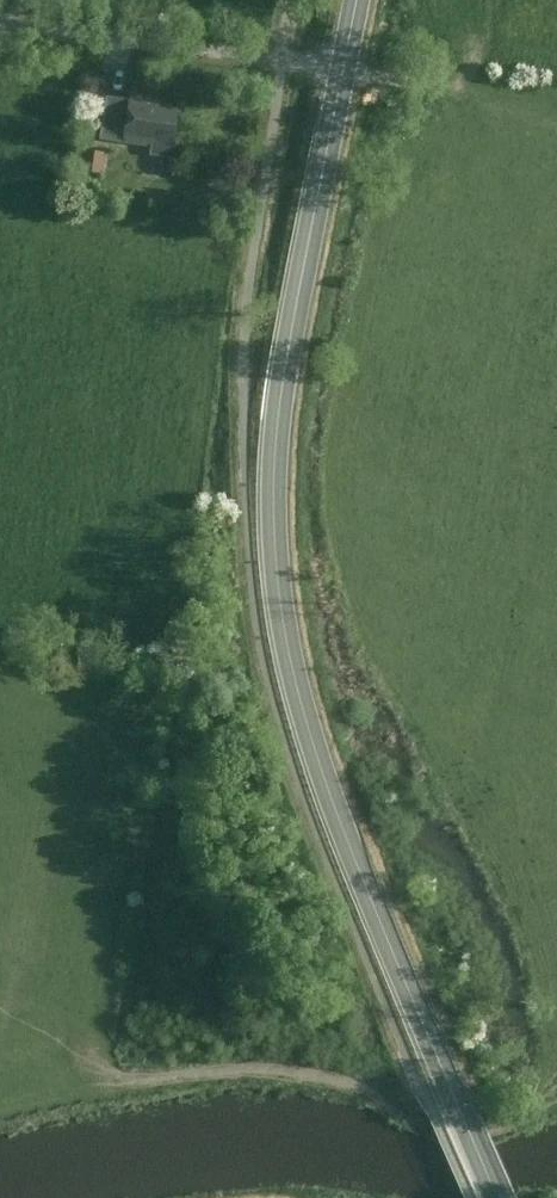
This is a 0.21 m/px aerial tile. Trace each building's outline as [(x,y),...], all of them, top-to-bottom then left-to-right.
[(133,102),(132,106),(105,101),(97,142),(125,147),(126,141),(154,147),(152,158),(171,161),(173,150),(175,151),(183,112),(133,102)] [(108,160),(86,156),(82,176),(104,180),(108,160)]
